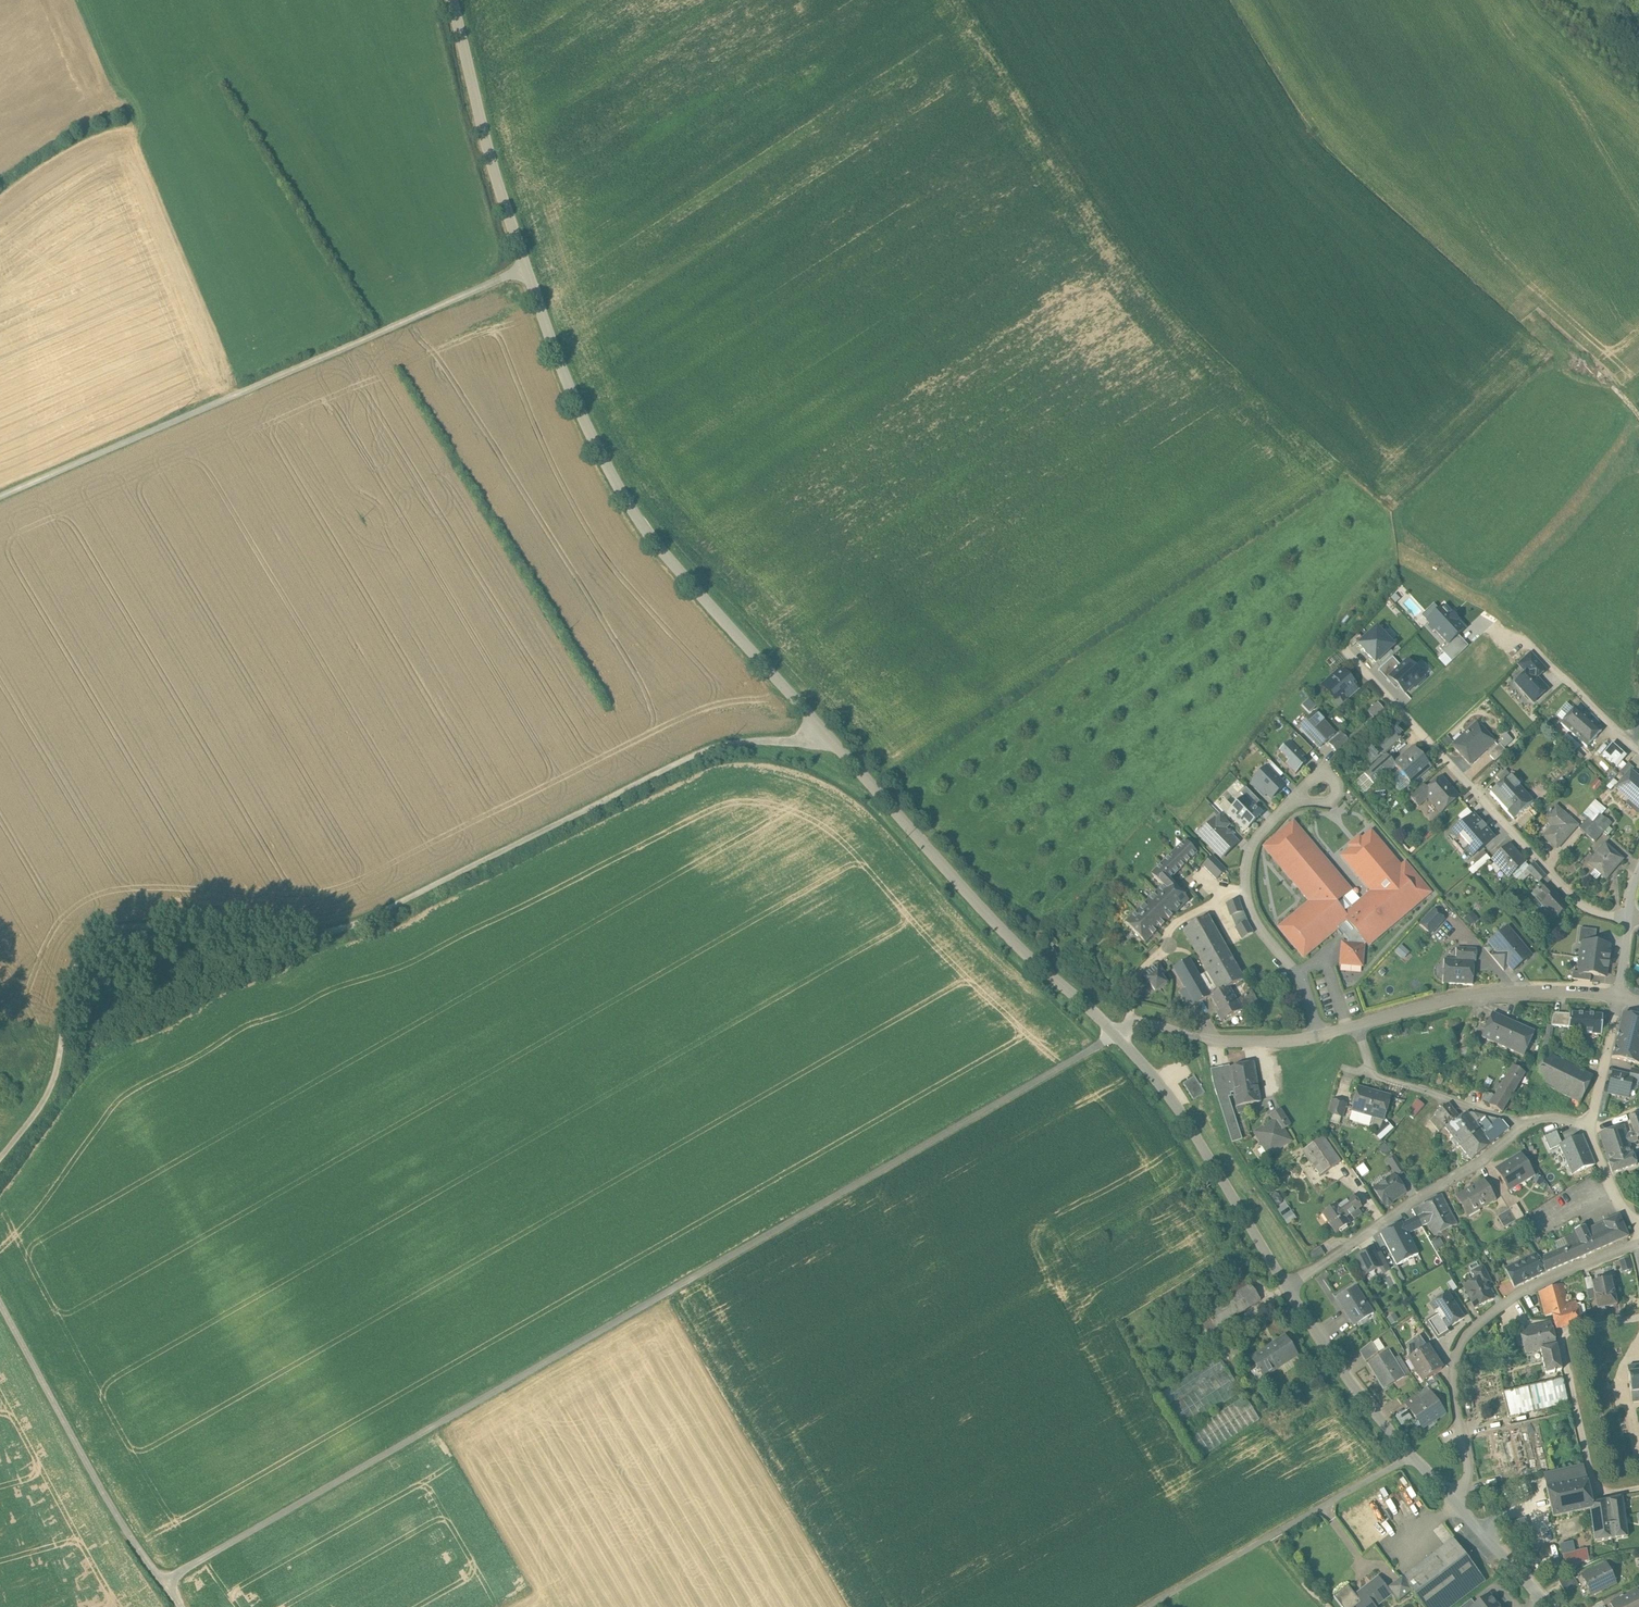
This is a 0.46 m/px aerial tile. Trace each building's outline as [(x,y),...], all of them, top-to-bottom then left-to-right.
[(1443,608),(1428,622),(1430,624),(1428,626),(1434,632),(1435,631),(1446,642),(1439,648),(1452,662),(1466,649),(1456,638),(1464,630),(1443,608)] [(1377,629),(1360,645),(1381,668),(1393,657),(1395,655),(1390,650),(1393,646),(1377,629)] [(1546,670),(1531,653),(1518,665),(1526,673),(1529,671),(1536,678),(1546,670)] [(1381,668),(1378,670),(1390,683),(1393,680),(1405,692),(1413,684),(1415,686),(1425,677),(1415,665),(1413,667),(1407,661),(1402,666),(1393,657),(1381,668)] [(1468,661),(1458,667),(1465,676),(1474,670),(1468,661)] [(1343,672),(1341,669),(1326,682),(1331,694),(1336,700),(1339,697),(1354,684),(1355,683),(1344,671),(1343,672)] [(1536,678),(1529,671),(1526,673),(1516,683),(1534,702),(1547,690),(1536,678)] [(1354,684),(1339,697),(1344,703),(1359,690),(1354,684)] [(1377,703),(1369,711),(1375,717),(1383,710),(1377,703)] [(1602,731),(1576,707),(1561,723),(1587,747),(1602,731)] [(1334,735),(1315,713),(1300,727),(1320,748),(1334,735)] [(1478,724),(1454,746),(1470,764),(1480,755),(1479,754),(1494,741),(1478,724)] [(1394,729),(1361,758),(1368,766),(1401,738),(1394,729)] [(1350,743),(1341,733),(1338,736),(1347,745),(1350,743)] [(1312,750),(1299,736),(1291,744),(1305,758),(1312,750)] [(1338,736),(1328,744),(1337,754),(1347,745),(1338,736)] [(1612,741),(1602,753),(1617,766),(1627,754),(1612,741)] [(1291,744),(1290,742),(1279,753),(1280,754),(1277,758),(1284,766),(1285,765),(1295,775),(1309,762),(1305,758),(1291,744)] [(1500,744),(1489,755),(1495,761),(1506,751),(1500,744)] [(1431,766),(1414,748),(1395,764),(1394,765),(1395,766),(1411,784),(1416,779),(1430,767),(1431,766)] [(1386,755),(1364,774),(1374,785),(1395,766),(1394,765),(1395,764),(1386,755)] [(1283,775),(1270,761),(1264,767),(1267,769),(1278,780),(1283,775)] [(1628,763),(1619,774),(1624,779),(1631,771),(1631,772),(1634,769),(1628,763)] [(1430,767),(1416,779),(1419,783),(1433,770),(1430,767)] [(1267,769),(1253,783),(1264,795),(1266,793),(1271,798),(1284,786),(1278,780),(1267,769)] [(1504,771),(1496,778),(1501,784),(1510,777),(1504,771)] [(1631,771),(1624,779),(1616,788),(1638,808),(1638,779),(1631,772),(1631,771)] [(1364,774),(1356,782),(1365,793),(1374,785),(1364,774)] [(1428,789),(1424,793),(1428,798),(1441,812),(1459,797),(1441,777),(1428,789)] [(1533,802),(1510,777),(1501,784),(1491,794),(1514,819),(1533,802)] [(1424,785),(1410,797),(1418,807),(1428,798),(1424,793),(1428,789),(1424,785)] [(1246,788),(1241,793),(1245,798),(1246,798),(1251,793),(1246,788)] [(1260,802),(1251,793),(1246,798),(1254,807),(1260,802)] [(1245,798),(1229,813),(1245,830),(1261,814),(1254,807),(1246,798),(1245,798)] [(1577,825),(1556,807),(1547,817),(1555,825),(1544,837),(1557,848),(1577,825)] [(1230,824),(1221,814),(1215,820),(1224,830),(1230,824)] [(1493,838),(1486,829),(1486,828),(1482,823),(1481,824),(1473,815),(1452,834),(1457,839),(1453,843),(1463,855),(1467,851),(1472,857),(1493,838)] [(1588,818),(1579,828),(1585,833),(1594,823),(1588,818)] [(1224,830),(1215,820),(1200,834),(1222,857),(1237,843),(1224,830)] [(1361,900),(1362,900),(1352,908),(1343,897),(1351,891),(1298,827),(1297,828),(1297,827),(1295,827),(1293,824),(1292,823),(1266,846),(1267,846),(1269,849),(1269,851),(1269,852),(1310,901),(1279,927),(1304,956),(1337,928),(1348,940),(1347,944),(1343,943),(1341,963),(1361,965),(1363,949),(1363,946),(1367,943),(1368,945),(1430,893),(1405,863),(1361,900)] [(1604,831),(1594,823),(1585,833),(1595,842),(1604,831)] [(1487,852),(1500,843),(1497,838),(1483,847),(1487,852)] [(1197,853),(1185,841),(1173,852),(1185,865),(1197,853)] [(1525,862),(1509,845),(1492,860),(1508,877),(1525,862)] [(1621,860),(1605,845),(1588,863),(1605,878),(1621,860)] [(1185,865),(1173,852),(1162,864),(1174,876),(1185,865)] [(1486,854),(1473,865),(1478,870),(1491,859),(1486,854)] [(1226,870),(1212,856),(1203,865),(1217,879),(1226,870)] [(1174,876),(1162,864),(1151,874),(1163,886),(1156,892),(1166,902),(1179,890),(1169,880),(1174,876)] [(1533,864),(1526,870),(1530,874),(1539,883),(1545,877),(1533,864)] [(1526,870),(1520,875),(1525,879),(1530,874),(1526,870)] [(1547,885),(1540,892),(1543,895),(1548,899),(1554,893),(1547,885)] [(1182,892),(1190,898),(1195,892),(1187,886),(1182,892)] [(1179,890),(1166,902),(1176,912),(1189,900),(1179,890)] [(1156,892),(1146,902),(1166,922),(1176,912),(1166,902),(1156,892)] [(1568,908),(1554,893),(1548,899),(1543,895),(1537,900),(1555,920),(1568,908)] [(1238,899),(1226,904),(1228,910),(1241,906),(1238,899)] [(1166,922),(1146,902),(1136,912),(1156,932),(1166,922)] [(1241,906),(1228,910),(1230,916),(1231,916),(1243,912),(1241,906)] [(1434,910),(1421,925),(1430,933),(1444,919),(1434,910)] [(1156,932),(1136,912),(1125,923),(1145,943),(1156,932)] [(1243,912),(1231,916),(1236,927),(1247,921),(1243,912)] [(1243,979),(1208,917),(1184,931),(1208,975),(1200,979),(1190,960),(1174,969),(1185,990),(1195,1006),(1211,997),(1228,988),(1243,979)] [(1236,927),(1235,928),(1239,933),(1250,927),(1247,921),(1236,927)] [(1250,927),(1239,933),(1242,939),(1253,933),(1250,927)] [(1530,955),(1508,928),(1499,935),(1503,941),(1494,948),(1497,951),(1509,965),(1513,970),(1530,955)] [(1597,930),(1580,928),(1579,942),(1583,943),(1583,942),(1595,944),(1597,930)] [(1595,944),(1583,942),(1583,943),(1583,947),(1580,949),(1579,957),(1608,961),(1609,953),(1608,953),(1609,945),(1595,944)] [(1401,944),(1395,950),(1403,957),(1409,951),(1401,944)] [(1476,949),(1457,948),(1456,959),(1474,960),(1476,961),(1476,949)] [(1504,970),(1509,965),(1497,951),(1491,955),(1504,970)] [(1608,961),(1579,957),(1579,965),(1580,967),(1580,972),(1591,974),(1605,976),(1606,968),(1607,968),(1608,961)] [(1456,959),(1444,959),(1443,983),(1473,984),(1474,960),(1456,959)] [(1165,975),(1158,966),(1143,977),(1156,993),(1167,985),(1162,977),(1165,975)] [(1591,974),(1580,972),(1573,971),(1572,978),(1590,981),(1591,974)] [(1228,988),(1211,997),(1219,1012),(1217,1014),(1221,1022),(1241,1012),(1242,1014),(1258,1005),(1251,994),(1236,1002),(1228,988)] [(1185,990),(1180,993),(1189,1009),(1195,1006),(1185,990)] [(1569,1014),(1553,1012),(1551,1025),(1568,1026),(1569,1014)] [(1603,1015),(1569,1012),(1569,1014),(1568,1026),(1568,1032),(1602,1035),(1603,1015)] [(1518,1024),(1493,1013),(1491,1017),(1482,1037),(1508,1048),(1518,1024)] [(1623,1014),(1612,1057),(1632,1062),(1638,1031),(1638,1018),(1623,1014)] [(1535,1031),(1518,1024),(1508,1048),(1525,1055),(1535,1031)] [(1472,1045),(1456,1051),(1459,1059),(1474,1053),(1473,1048),(1472,1045)] [(1593,1076),(1545,1052),(1532,1079),(1569,1097),(1566,1102),(1578,1107),(1593,1076)] [(1253,1063),(1229,1068),(1234,1093),(1237,1107),(1247,1105),(1261,1102),(1253,1063)] [(1229,1066),(1210,1070),(1213,1085),(1232,1144),(1242,1140),(1229,1098),(1231,1097),(1230,1093),(1234,1093),(1229,1068),(1229,1066)] [(1514,1067),(1496,1096),(1507,1104),(1526,1074),(1514,1067)] [(1632,1069),(1630,1077),(1633,1077),(1631,1083),(1638,1085),(1638,1071),(1632,1069)] [(1630,1077),(1613,1073),(1608,1093),(1628,1097),(1631,1083),(1633,1077),(1630,1077)] [(1195,1077),(1194,1075),(1192,1076),(1194,1078),(1183,1084),(1193,1101),(1204,1094),(1194,1078),(1195,1077)] [(1390,1096),(1358,1087),(1351,1111),(1383,1120),(1390,1096)] [(1486,1091),(1482,1100),(1489,1103),(1494,1094),(1486,1091)] [(1507,1104),(1496,1096),(1490,1106),(1502,1113),(1507,1104)] [(1416,1113),(1424,1104),(1417,1099),(1410,1108),(1416,1113)] [(1345,1104),(1333,1100),(1329,1114),(1341,1117),(1345,1104)] [(1448,1104),(1435,1115),(1447,1130),(1460,1119),(1448,1104)] [(1247,1105),(1237,1107),(1238,1114),(1248,1112),(1247,1105)] [(1281,1109),(1270,1116),(1273,1122),(1277,1120),(1283,1130),(1291,1125),(1281,1109)] [(1460,1119),(1447,1130),(1451,1135),(1455,1140),(1476,1123),(1469,1115),(1467,1113),(1460,1119)] [(1627,1136),(1630,1144),(1638,1141),(1637,1138),(1638,1137),(1638,1113),(1629,1116),(1635,1133),(1627,1136)] [(1502,1121),(1473,1114),(1469,1115),(1476,1123),(1485,1135),(1502,1121)] [(1273,1122),(1254,1134),(1260,1142),(1259,1147),(1263,1147),(1268,1156),(1291,1142),(1283,1130),(1277,1120),(1273,1122)] [(1502,1121),(1485,1135),(1492,1143),(1509,1129),(1502,1121)] [(1373,1136),(1379,1143),(1393,1129),(1388,1123),(1373,1136)] [(1476,1123),(1455,1140),(1451,1135),(1448,1137),(1455,1145),(1457,1143),(1471,1160),(1492,1143),(1485,1135),(1476,1123)] [(1624,1126),(1600,1133),(1609,1162),(1612,1172),(1636,1165),(1630,1144),(1627,1136),(1624,1126)] [(1557,1132),(1545,1137),(1550,1150),(1560,1146),(1560,1145),(1562,1144),(1557,1132)] [(1562,1144),(1560,1145),(1560,1146),(1563,1153),(1566,1160),(1572,1174),(1594,1164),(1582,1135),(1562,1144)] [(1323,1138),(1303,1152),(1320,1176),(1340,1162),(1323,1138)] [(1563,1153),(1558,1156),(1560,1163),(1566,1160),(1563,1153)] [(1521,1155),(1497,1170),(1509,1189),(1533,1175),(1521,1155)] [(1405,1172),(1394,1157),(1387,1161),(1398,1177),(1405,1172)] [(1394,1176),(1374,1189),(1385,1206),(1389,1206),(1392,1204),(1392,1201),(1405,1192),(1394,1176)] [(1485,1179),(1455,1196),(1467,1217),(1497,1200),(1485,1179)] [(1440,1195),(1412,1210),(1417,1218),(1421,1227),(1427,1224),(1450,1212),(1440,1195)] [(1339,1207),(1337,1204),(1322,1215),(1335,1235),(1350,1224),(1346,1218),(1351,1215),(1354,1219),(1362,1214),(1359,1210),(1362,1207),(1354,1196),(1339,1207)] [(1517,1204),(1509,1209),(1510,1210),(1516,1221),(1524,1216),(1517,1204)] [(1277,1211),(1287,1226),(1296,1220),(1286,1205),(1277,1211)] [(1510,1210),(1498,1217),(1504,1228),(1516,1221),(1510,1210)] [(1450,1212),(1427,1224),(1434,1236),(1456,1224),(1450,1212)] [(1603,1222),(1585,1230),(1595,1251),(1628,1237),(1619,1215),(1603,1222)] [(1417,1218),(1411,1221),(1411,1220),(1402,1224),(1407,1234),(1416,1230),(1421,1227),(1417,1218)] [(1402,1223),(1380,1234),(1388,1249),(1410,1239),(1407,1234),(1402,1224),(1402,1223)] [(1556,1252),(1540,1259),(1546,1272),(1595,1251),(1585,1230),(1584,1227),(1574,1231),(1576,1234),(1565,1239),(1568,1246),(1556,1252)] [(1410,1239),(1388,1249),(1397,1266),(1418,1255),(1410,1239)] [(1321,1247),(1307,1255),(1312,1262),(1325,1254),(1321,1247)] [(1372,1250),(1357,1258),(1366,1275),(1381,1267),(1372,1250)] [(1545,1272),(1536,1254),(1520,1262),(1529,1280),(1545,1272)] [(1617,1260),(1621,1272),(1633,1268),(1629,1256),(1617,1260)] [(1520,1262),(1505,1269),(1514,1287),(1529,1280),(1520,1262)] [(1483,1266),(1471,1272),(1476,1281),(1482,1278),(1486,1287),(1492,1284),(1483,1266)] [(1244,1274),(1227,1285),(1234,1295),(1251,1284),(1244,1274)] [(1476,1281),(1465,1286),(1476,1308),(1493,1299),(1486,1287),(1482,1278),(1476,1281)] [(1611,1279),(1592,1283),(1594,1295),(1597,1310),(1598,1310),(1600,1313),(1606,1311),(1606,1308),(1617,1306),(1613,1291),(1611,1279)] [(1234,1295),(1220,1304),(1230,1320),(1261,1300),(1251,1284),(1234,1295)] [(1562,1285),(1539,1292),(1546,1316),(1553,1314),(1557,1328),(1581,1323),(1576,1302),(1568,1303),(1562,1285)] [(1356,1289),(1337,1300),(1354,1327),(1355,1326),(1353,1323),(1370,1313),(1372,1316),(1372,1315),(1356,1289)] [(1463,1318),(1460,1314),(1448,1295),(1431,1306),(1446,1329),(1463,1318)] [(1220,1304),(1206,1313),(1206,1314),(1216,1329),(1230,1320),(1220,1304)] [(1206,1314),(1199,1318),(1209,1333),(1216,1329),(1206,1314)] [(1551,1322),(1527,1327),(1532,1352),(1541,1351),(1540,1349),(1556,1346),(1551,1322)] [(1284,1337),(1251,1358),(1256,1365),(1263,1377),(1296,1355),(1284,1337)] [(1423,1350),(1416,1340),(1407,1347),(1408,1359),(1416,1371),(1434,1359),(1427,1347),(1423,1350)] [(1371,1343),(1359,1352),(1366,1362),(1378,1355),(1371,1343)] [(1556,1346),(1540,1349),(1541,1351),(1546,1374),(1562,1370),(1556,1346)] [(1389,1352),(1367,1365),(1383,1391),(1404,1378),(1389,1352)] [(1218,1356),(1161,1393),(1169,1406),(1226,1368),(1218,1356)] [(1434,1359),(1416,1371),(1423,1383),(1442,1370),(1434,1359)] [(1256,1365),(1249,1369),(1257,1381),(1263,1377),(1256,1365)] [(1628,1366),(1632,1403),(1638,1402),(1638,1365),(1628,1366)] [(1563,1378),(1503,1392),(1511,1426),(1571,1413),(1563,1378)] [(1431,1394),(1422,1400),(1420,1400),(1419,1402),(1409,1409),(1422,1428),(1430,1423),(1435,1423),(1435,1419),(1444,1414),(1431,1394)] [(1417,1395),(1405,1403),(1409,1409),(1419,1402),(1420,1400),(1417,1395)] [(1244,1396),(1187,1433),(1202,1457),(1260,1420),(1244,1396)] [(1396,1416),(1401,1423),(1412,1417),(1407,1409),(1396,1416)] [(1583,1465),(1544,1474),(1547,1487),(1586,1479),(1583,1465)] [(1547,1487),(1546,1488),(1547,1493),(1553,1518),(1590,1509),(1593,1508),(1592,1505),(1586,1479),(1547,1487)] [(1621,1498),(1592,1505),(1593,1508),(1590,1509),(1594,1542),(1627,1537),(1621,1498)] [(1453,1539),(1401,1579),(1411,1591),(1423,1606),(1451,1606),(1485,1580),(1453,1539)] [(1560,1543),(1563,1564),(1589,1561),(1587,1548),(1575,1549),(1574,1541),(1560,1543)] [(1605,1563),(1581,1576),(1591,1596),(1616,1583),(1605,1563)] [(1572,1572),(1558,1579),(1561,1585),(1575,1578),(1572,1572)] [(1354,1595),(1347,1586),(1333,1597),(1341,1606),(1375,1606),(1374,1606),(1390,1594),(1377,1577),(1354,1595)] [(1575,1578),(1561,1585),(1564,1592),(1578,1586),(1575,1578)] [(1393,1586),(1389,1588),(1398,1601),(1411,1591),(1401,1579),(1393,1586)] [(1611,1603),(1612,1606),(1638,1606),(1638,1593),(1637,1590),(1611,1603)] [(1474,1606),(1497,1606),(1498,1606),(1489,1595),(1476,1605),(1474,1606)]
